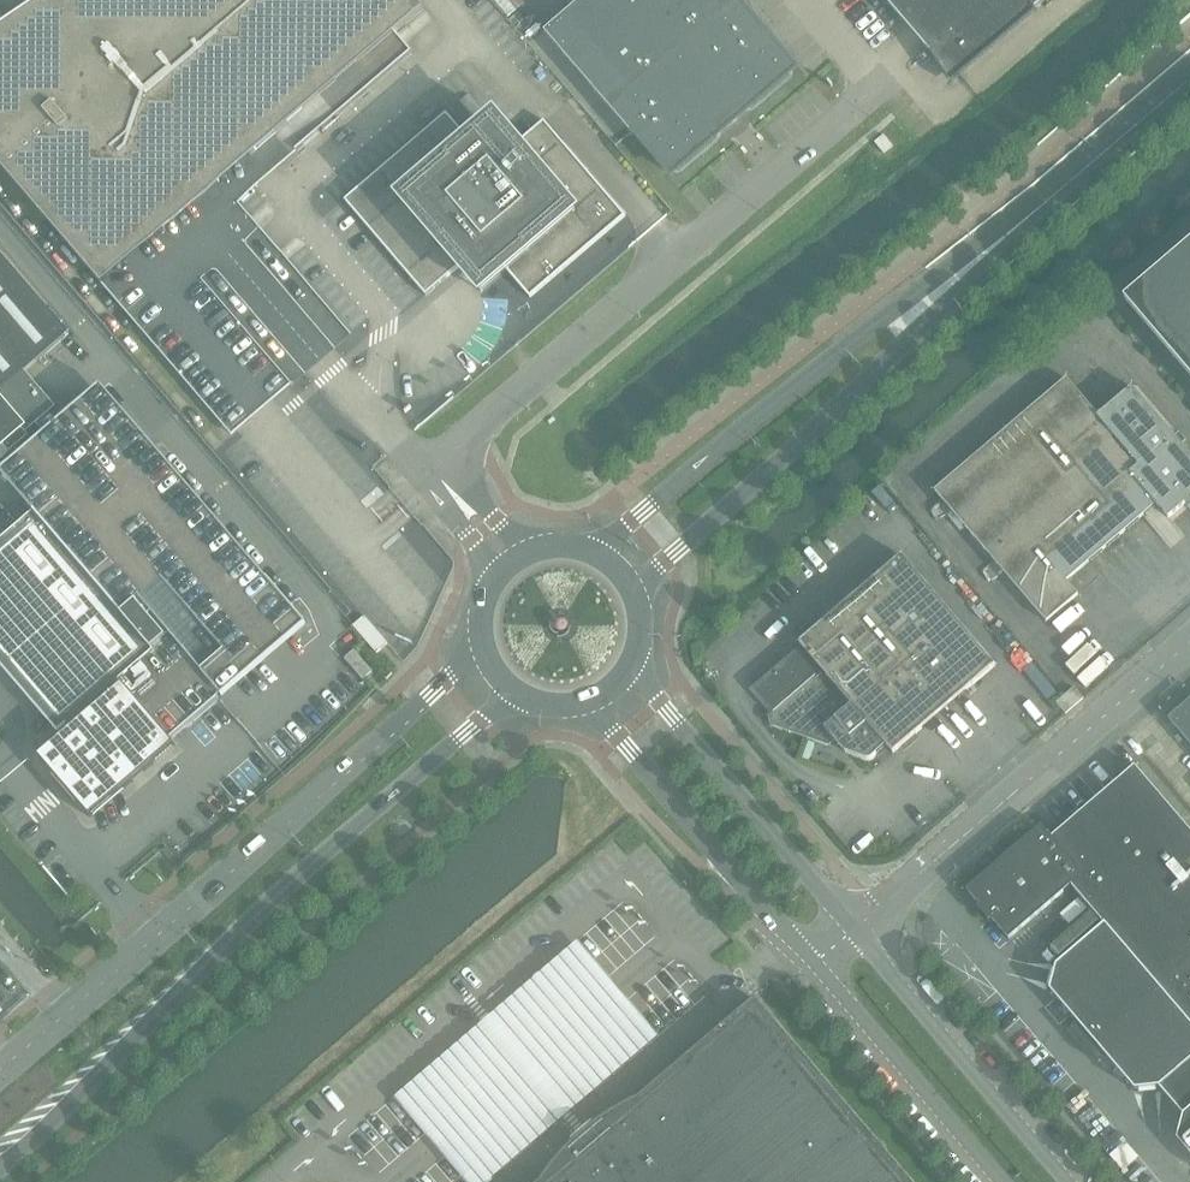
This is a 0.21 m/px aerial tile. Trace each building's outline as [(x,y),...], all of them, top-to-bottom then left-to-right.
[(0,29),(0,166),(102,284),(278,133),(279,132),(294,150),(293,151),(294,152),(295,151),(297,152),(322,131),(318,127),(333,114),(336,118),(412,53),(396,34),(424,10),(416,0),(42,0),(0,29)] [(545,33),(631,134),(633,133),(665,170),(679,171),(717,139),(718,122),(722,125),(726,126),(731,125),(735,122),(737,118),(738,114),(737,109),(735,107),(752,108),(790,76),(791,62),(783,52),(759,25),(760,24),(739,0),(583,0),(579,3),(545,33)] [(901,19),(928,51),(928,52),(950,86),(1036,13),(1034,10),(1046,0),(885,0),(901,19)] [(447,113),(344,200),(344,201),(426,296),(459,268),(485,245),(507,272),(530,298),(626,216),(544,121),(517,143),(496,161),(498,163),(491,169),(480,156),(482,155),(469,140),(447,113)] [(1124,298),(1189,375),(1189,241),(1124,298)] [(28,437),(27,434),(56,409),(25,372),(69,334),(0,254),(0,462),(28,437)] [(935,491),(1047,622),(1078,595),(1070,585),(1066,582),(1156,505),(1159,508),(1168,519),(1189,500),(1189,456),(1133,388),(1098,416),(1084,399),(1066,379),(935,491)] [(0,542),(0,642),(2,644),(0,645),(0,647),(61,732),(69,725),(72,728),(38,757),(90,818),(92,817),(175,745),(171,741),(219,699),(176,649),(136,603),(123,614),(105,593),(148,555),(188,521),(185,517),(175,525),(128,470),(53,533),(35,512),(0,542)] [(802,647),(752,689),(773,713),(771,715),(769,718),(769,722),(771,725),(774,727),(828,746),(834,740),(845,752),(866,760),(869,760),(872,759),(872,758),(882,750),(893,754),(996,666),(902,556),(799,644),(802,647)] [(364,617),(353,626),(377,653),(388,644),(364,617)] [(354,651),(345,659),(363,680),(364,679),(366,677),(372,672),(361,659),(355,652),(354,651)] [(1064,696),(1056,703),(1066,714),(1083,699),(1074,688),(1064,696)] [(1167,719),(1177,731),(1188,743),(1189,745),(1189,700),(1167,719)] [(967,890),(980,906),(978,908),(989,921),(992,919),(1009,939),(1014,934),(1071,886),(1102,923),(1067,955),(1056,966),(1050,990),(1078,1023),(1070,1030),(1080,1041),(1081,1042),(1100,1065),(1107,1059),(1135,1092),(1160,1089),(1183,1116),(1175,1123),(1170,1127),(1187,1147),(1184,1150),(1189,1157),(1189,831),(1135,767),(1124,776),(1052,839),(1042,826),(967,890)] [(395,1100),(464,1181),(492,1181),(660,1040),(578,943),(395,1100)] [(755,999),(744,1009),(744,1008),(655,1084),(651,1088),(638,1099),(637,1099),(638,1099),(640,1103),(610,1129),(609,1134),(611,1136),(582,1160),(580,1159),(575,1159),(575,1158),(548,1181),(911,1181),(755,999)]
